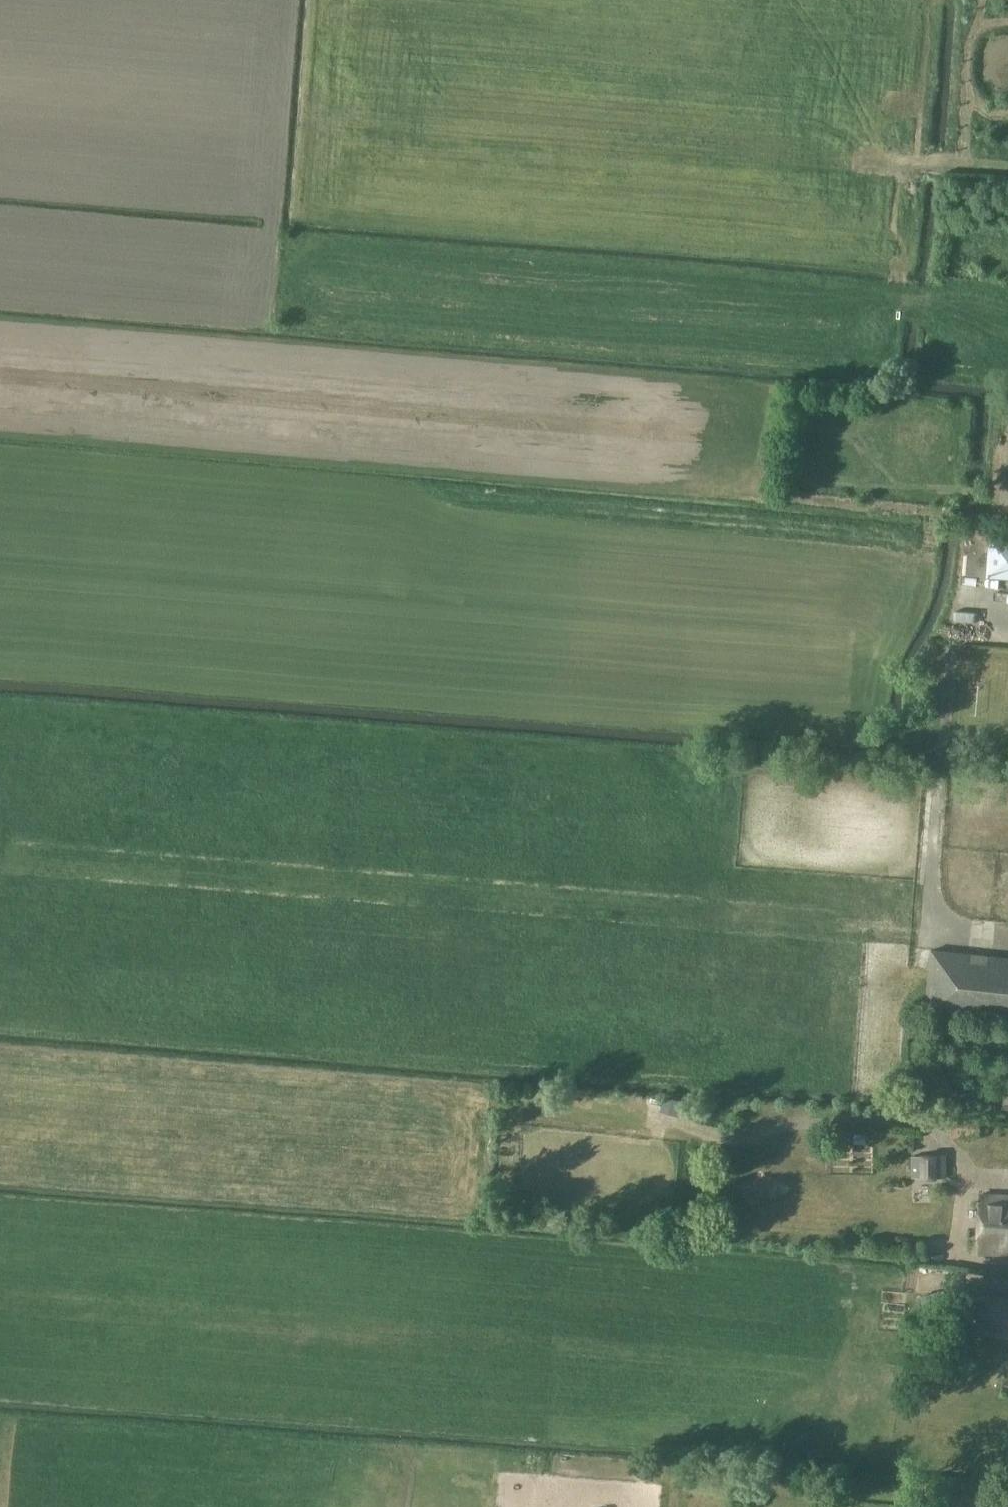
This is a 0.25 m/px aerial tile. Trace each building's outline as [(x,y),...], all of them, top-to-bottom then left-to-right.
[(986,577),(1007,579),(1007,538),(992,536),(989,536),(986,577)] [(926,1012),(1007,1020),(1007,958),(989,956),(988,966),(972,965),(973,954),(932,950),(926,1012)] [(946,1176),(946,1155),(912,1156),(912,1177),(946,1176)] [(979,1194),(978,1253),(1007,1253),(1007,1195),(979,1194)]
